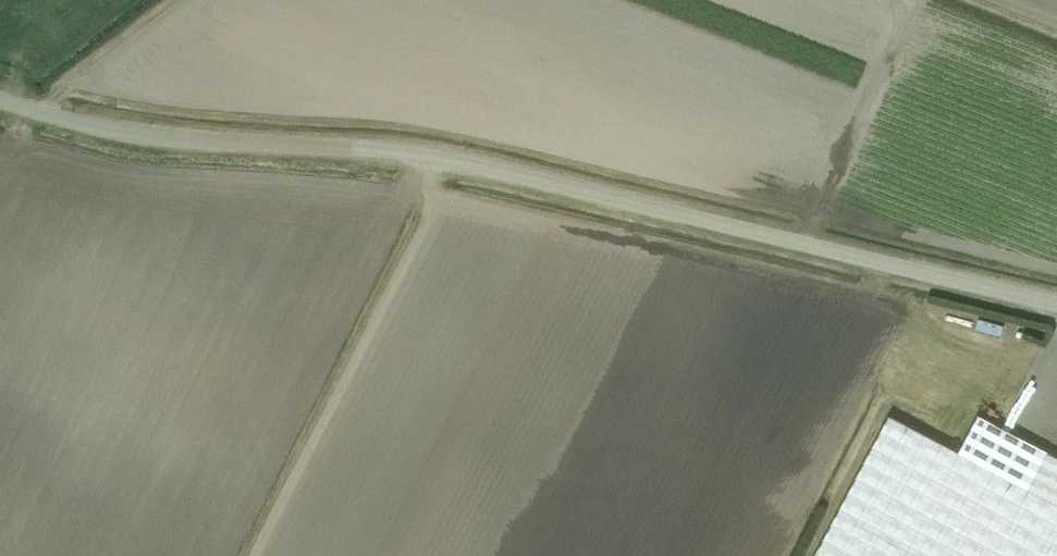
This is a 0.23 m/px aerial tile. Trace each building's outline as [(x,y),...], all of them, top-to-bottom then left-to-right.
[(977,419),(957,455),(888,419),(878,438),(815,555),(1056,555),(1056,461),(977,419)]
